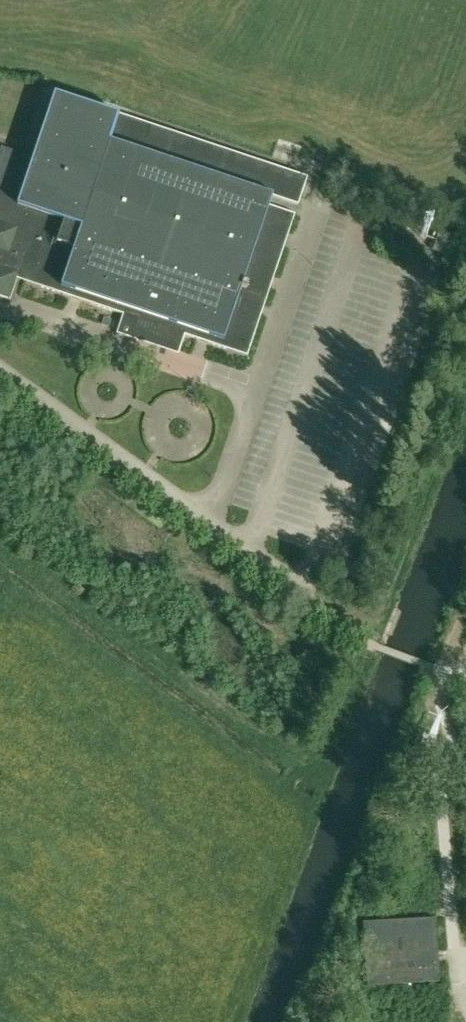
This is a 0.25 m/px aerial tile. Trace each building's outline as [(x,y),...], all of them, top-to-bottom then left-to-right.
[(130,340),(130,337),(179,354),(185,336),(247,357),(295,215),(269,206),(272,197),(298,206),(307,179),(151,126),(119,116),(52,93),(31,159),(1,149),(0,152),(0,296),(10,300),(17,279),(122,315),(115,335),(130,340)] [(450,234),(440,231),(433,250),(443,254),(450,234)] [(59,515),(50,509),(43,519),(52,525),(59,515)] [(216,645),(223,635),(214,629),(206,639),(216,645)] [(434,919),(364,923),(368,987),(440,983),(439,962),(438,951),(436,919),(434,919)]
